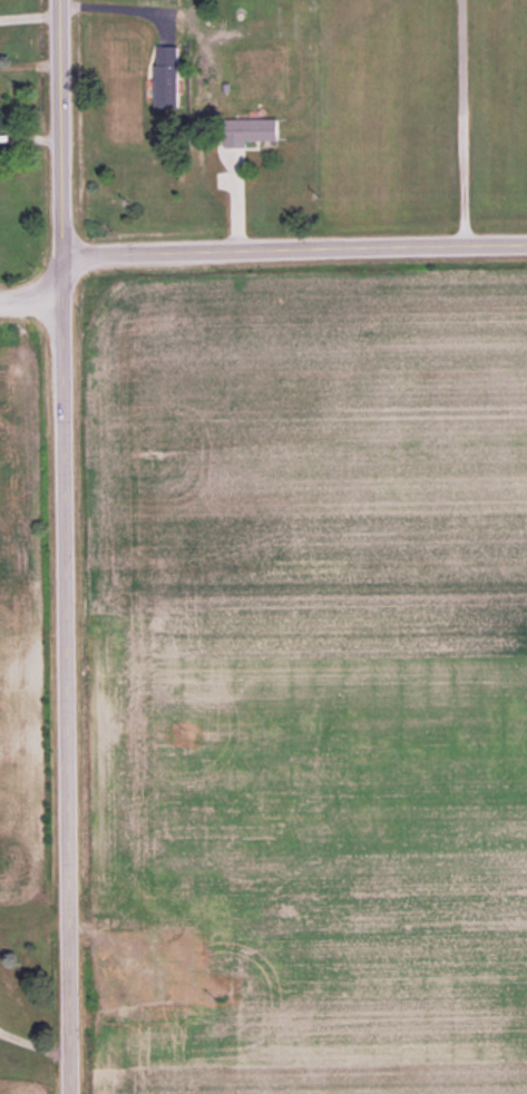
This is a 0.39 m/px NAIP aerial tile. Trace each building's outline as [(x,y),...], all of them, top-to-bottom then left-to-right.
[(178,107),(176,45),(153,46),(155,107),(178,107)] [(276,117),(224,119),(225,148),(245,147),(245,141),(277,140),(276,117)]
